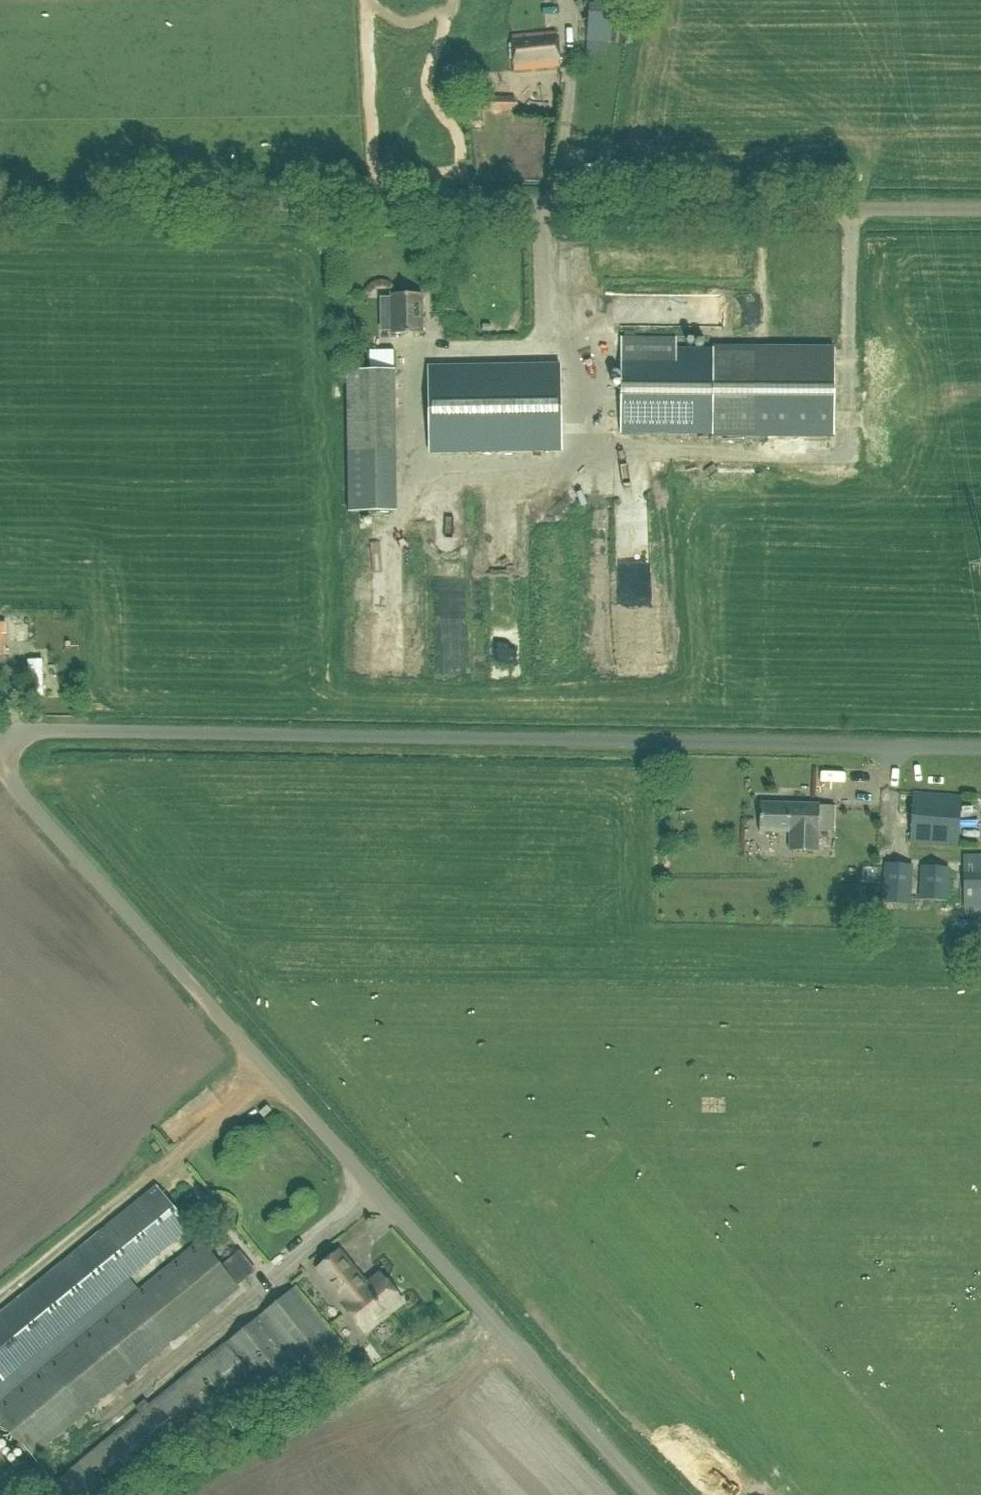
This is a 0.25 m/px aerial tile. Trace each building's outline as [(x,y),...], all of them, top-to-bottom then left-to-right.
[(588,42),(610,45),(611,40),(616,41),(621,0),(593,0),(588,42)] [(559,67),(556,33),(511,36),(514,72),(559,67)] [(519,111),(519,103),(489,104),(489,112),(519,111)] [(391,297),(380,297),(380,332),(391,331),(391,335),(422,334),(422,294),(391,295),(391,297)] [(621,338),(620,434),(832,435),(833,351),(676,348),(676,338),(621,338)] [(430,371),(431,436),(556,434),(584,434),(583,368),(555,369),(430,371)] [(397,512),(396,451),(394,371),(346,372),(347,452),(348,513),(397,512)] [(855,794),(854,771),(821,772),(822,795),(855,794)] [(913,793),(910,843),(958,847),(961,797),(913,793)] [(818,805),(760,804),(759,832),(789,832),(789,851),(817,851),(818,805)] [(963,857),(964,892),(964,903),(964,909),(980,908),(980,856),(963,857)] [(885,864),(882,905),(910,906),(912,865),(885,864)] [(948,902),(950,870),(921,868),(919,900),(948,902)] [(662,1139),(662,1151),(683,1150),(683,1138),(662,1139)] [(157,1188),(0,1315),(0,1378),(2,1381),(190,1229),(157,1188)] [(200,1241),(131,1297),(0,1404),(0,1417),(32,1456),(123,1381),(127,1386),(136,1379),(131,1374),(238,1288),(235,1285),(251,1271),(237,1254),(221,1267),(200,1241)] [(366,1286),(338,1252),(318,1269),(345,1303),(342,1306),(364,1333),(402,1302),(380,1275),(366,1286)] [(293,1289),(148,1407),(144,1401),(135,1408),(140,1414),(54,1484),(63,1494),(112,1494),(253,1380),(277,1409),(346,1354),(293,1289)]
